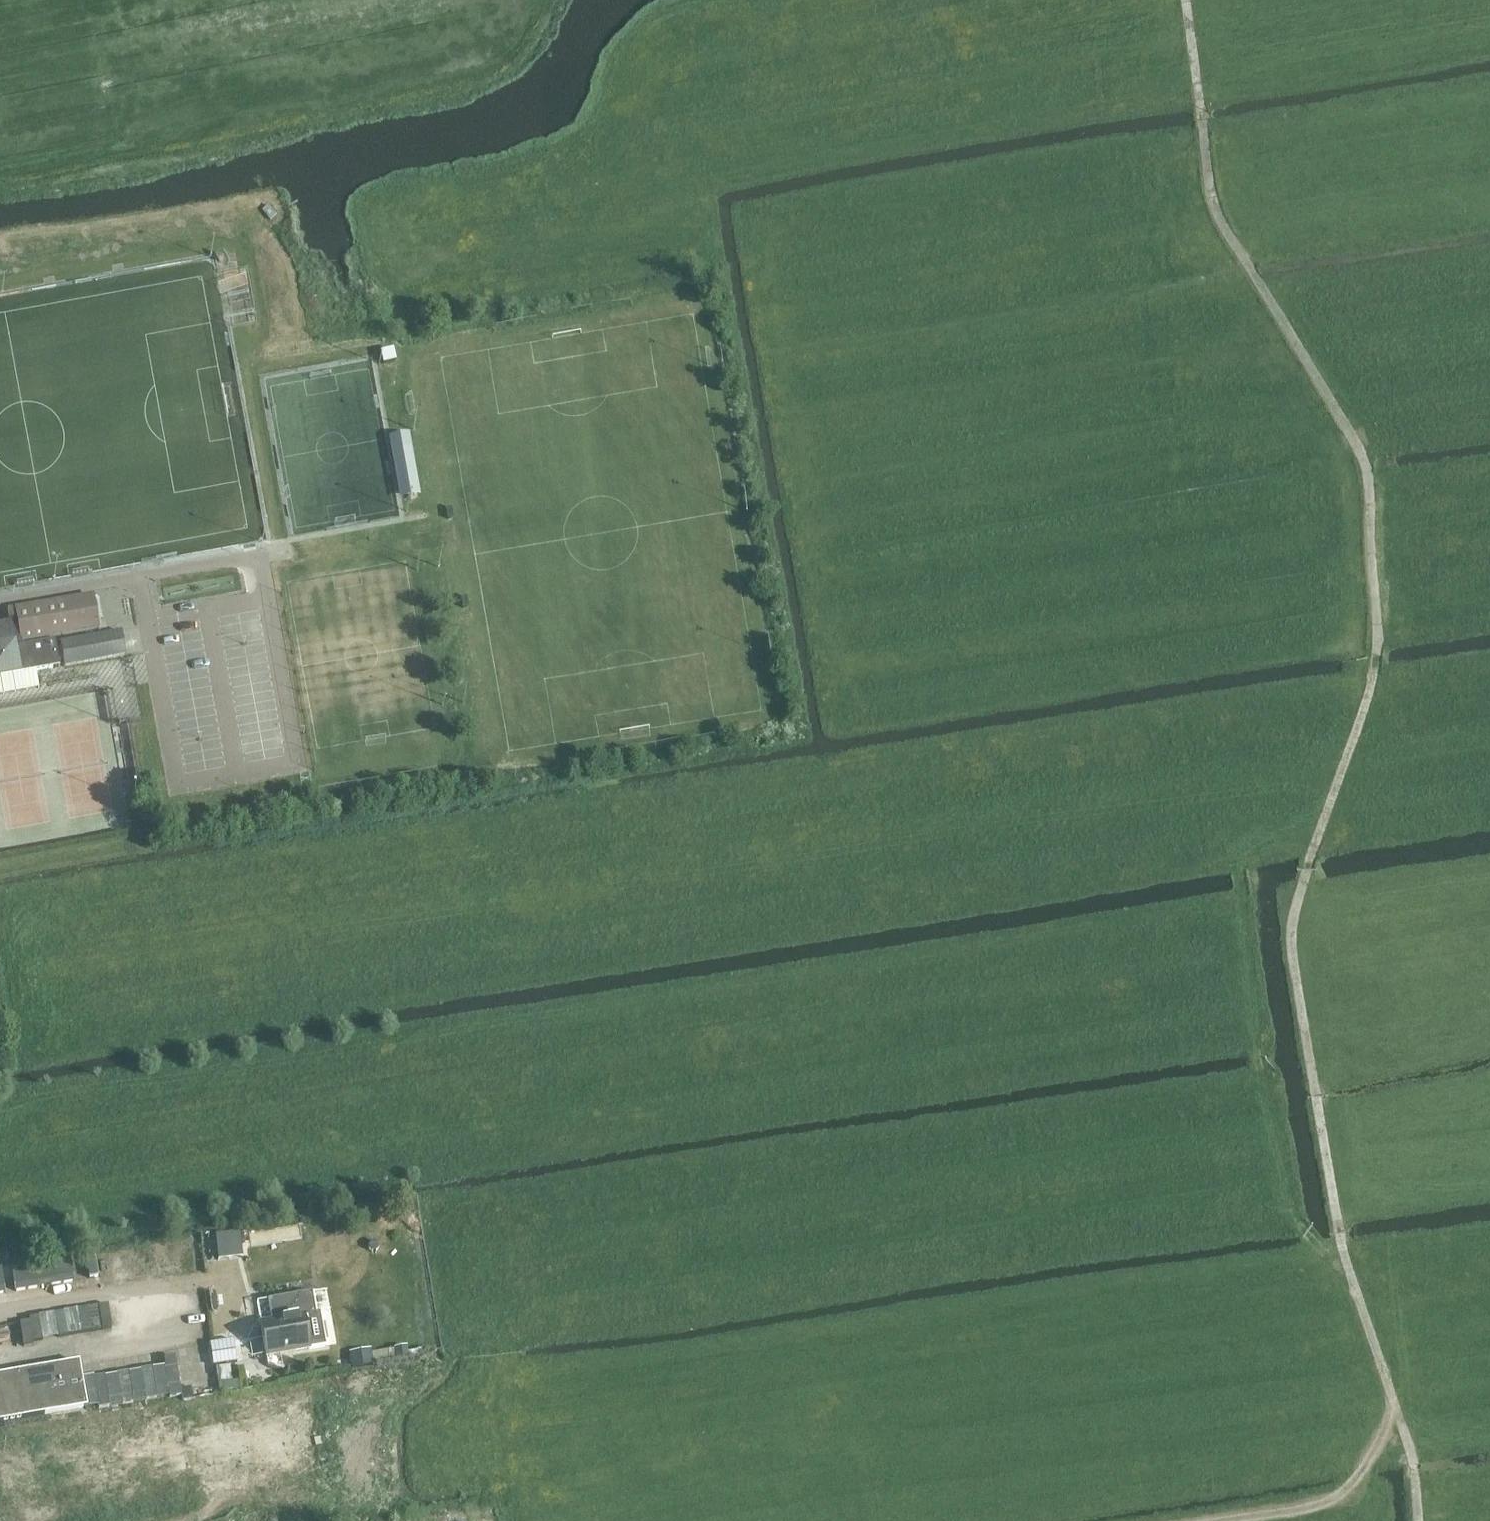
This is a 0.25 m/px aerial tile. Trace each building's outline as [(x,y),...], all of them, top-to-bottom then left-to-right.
[(402,497),(423,493),(411,431),(391,435),(402,497)] [(93,595),(16,609),(21,642),(99,629),(93,595)] [(60,664),(56,638),(18,645),(14,620),(0,622),(0,675),(60,664)] [(121,632),(61,642),(65,666),(125,655),(121,632)] [(214,1235),(217,1258),(242,1255),(239,1231),(214,1235)] [(71,1255),(11,1265),(14,1289),(75,1279),(71,1255)] [(110,1305),(22,1315),(25,1338),(113,1328),(110,1305)] [(260,1323),(266,1356),(310,1348),(304,1315),(260,1323)] [(233,1340),(210,1343),(213,1366),(236,1362),(233,1340)] [(393,1348),(396,1359),(409,1357),(406,1345),(393,1348)] [(194,1346),(150,1354),(156,1393),(200,1386),(194,1346)] [(350,1351),(353,1368),(373,1365),(371,1348),(350,1351)] [(86,1407),(79,1362),(0,1376),(0,1421),(86,1407)] [(230,1367),(216,1369),(218,1384),(232,1382),(230,1367)] [(35,1481),(36,1488),(42,1519),(42,1520),(66,1520),(65,1514),(59,1484),(58,1477),(35,1481)] [(470,1508),(471,1517),(495,1514),(493,1505),(470,1508)] [(466,1510),(439,1514),(433,1516),(434,1520),(468,1520),(466,1510)]
